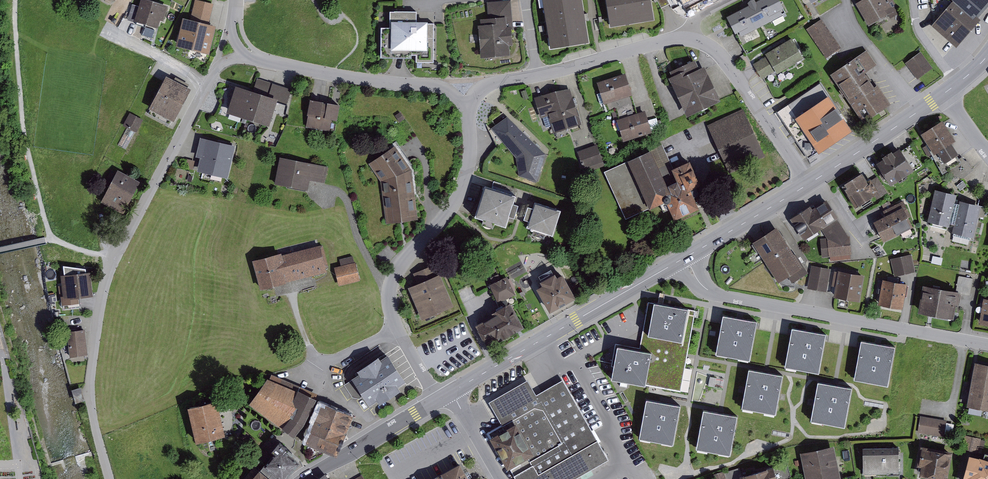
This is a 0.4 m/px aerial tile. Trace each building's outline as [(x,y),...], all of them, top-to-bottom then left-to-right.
[(136,20),(158,27),(160,20),(163,21),(168,5),(153,0),(140,0),(139,5),(132,3),(127,19),(136,22),(136,20)] [(176,44),(209,53),(216,24),(209,23),(214,3),(201,0),(195,0),(190,18),(183,16),(176,44)] [(481,57),(510,54),(509,44),(513,44),(511,29),(513,29),(510,0),(509,0),(487,2),(488,17),(480,18),(480,24),(478,24),(481,57)] [(550,50),(591,43),(584,0),(542,0),(550,50)] [(609,26),(657,18),(654,0),(605,0),(609,26)] [(736,32),(739,30),(742,36),(783,14),(781,10),(784,8),(780,0),(756,0),(727,15),(736,32)] [(856,2),(869,25),(887,14),(890,18),(901,12),(893,0),(860,0),(856,2)] [(931,24),(956,46),(981,18),(977,14),(987,0),(952,0),(931,24)] [(416,10),(390,10),(390,26),(381,26),(380,57),(412,58),(412,54),(416,54),(416,62),(433,62),(434,22),(427,22),(428,20),(416,20),(416,10)] [(806,29),(826,58),(841,47),(821,18),(806,29)] [(792,37),(765,53),(767,55),(753,63),(762,78),(776,70),(777,73),(804,57),(792,37)] [(867,49),(831,73),(863,121),(891,103),(878,83),(874,85),(865,72),(876,64),(867,49)] [(920,51),(905,62),(918,79),(933,68),(920,51)] [(672,75),(668,77),(687,116),(721,100),(704,65),(699,67),(695,59),(670,71),(672,75)] [(625,72),(597,81),(601,93),(598,94),(601,103),(604,102),(607,111),(611,109),(615,122),(617,121),(624,141),(652,131),(645,109),(637,112),(632,95),(633,94),(625,72)] [(149,107),(174,120),(191,87),(166,74),(149,107)] [(229,107),(227,111),(269,125),(277,101),(287,105),(292,89),(258,78),(254,90),(236,84),(234,88),(230,86),(227,96),(229,99),(227,104),(229,107)] [(818,152),(819,153),(853,131),(842,114),(844,112),(834,97),(832,98),(821,80),(775,111),(807,159),(818,152)] [(543,94),(534,97),(541,117),(542,117),(546,127),(551,125),(554,132),(581,123),(570,88),(543,94)] [(310,98),(308,114),(306,126),(330,130),(332,119),(337,119),(340,103),(327,101),(323,101),(323,100),(310,98)] [(743,108),(707,125),(730,172),(766,156),(743,108)] [(405,118),(400,111),(395,115),(400,122),(405,118)] [(130,112),(123,125),(127,127),(135,131),(136,132),(143,119),(130,112)] [(546,154),(507,117),(492,128),(515,157),(519,176),(537,182),(546,154)] [(942,119),(921,133),(928,143),(926,144),(926,145),(931,154),(942,174),(944,173),(962,178),(974,169),(969,164),(969,161),(965,160),(962,156),(959,158),(956,154),(958,152),(952,141),(956,139),(942,119)] [(127,127),(118,145),(126,149),(135,131),(127,127)] [(197,171),(228,178),(235,145),(200,137),(196,156),(200,157),(197,171)] [(662,143),(651,148),(667,184),(677,179),(672,167),(673,167),(662,143)] [(604,165),(597,144),(577,151),(583,168),(586,167),(588,171),(604,165)] [(381,181),(386,223),(418,219),(412,169),(395,145),(369,163),(381,181)] [(883,157),(876,162),(890,185),(922,165),(909,145),(902,150),(900,147),(893,151),(891,150),(882,156),(883,157)] [(931,154),(926,145),(922,147),(928,156),(931,154)] [(651,148),(627,158),(628,160),(604,171),(625,218),(660,202),(664,211),(670,208),(675,217),(698,207),(689,187),(700,182),(689,159),(673,167),(672,167),(677,179),(667,184),(651,148)] [(280,157),(275,183),(308,189),(310,179),(325,182),(328,166),(280,157)] [(195,160),(187,158),(185,167),(193,169),(195,160)] [(118,169),(101,201),(123,213),(140,181),(118,169)] [(844,184),(842,185),(855,206),(874,194),(877,199),(887,192),(877,176),(872,179),(870,177),(867,178),(862,171),(843,183),(844,184)] [(485,187),(475,217),(505,227),(508,217),(514,219),(518,205),(512,204),(515,196),(485,187)] [(956,193),(935,188),(927,221),(949,226),(950,223),(954,224),(952,231),(973,236),(981,204),(960,200),(960,203),(954,202),(956,193)] [(825,234),(829,240),(853,239),(853,236),(830,199),(794,221),(808,244),(825,234)] [(874,221),(884,241),(914,226),(909,217),(911,216),(903,200),(892,205),(889,201),(882,204),(884,209),(883,210),(886,215),(874,221)] [(527,225),(553,234),(561,209),(536,201),(533,207),(528,205),(524,217),(529,219),(527,225)] [(795,254),(776,226),(752,241),(778,281),(787,275),(792,283),(808,272),(796,253),(795,254)] [(853,239),(829,240),(823,241),(824,263),(854,261),(853,239)] [(281,251),(252,259),(260,289),(327,271),(326,267),(328,266),(323,244),(320,245),(320,244),(282,254),(281,251)] [(911,253),(890,259),(894,276),(915,271),(911,253)] [(341,265),(334,267),(339,285),(360,280),(356,261),(354,262),(353,255),(339,259),(341,265)] [(564,258),(565,265),(573,264),(572,257),(564,258)] [(418,282),(408,286),(422,319),(454,305),(436,263),(413,273),(418,282)] [(64,274),(60,274),(63,295),(60,295),(61,305),(63,304),(63,309),(81,307),(80,296),(93,295),(90,271),(86,271),(86,267),(63,264),(64,274)] [(811,265),(807,288),(827,291),(831,268),(811,265)] [(838,271),(834,270),(832,285),(835,286),(833,296),(860,301),(865,274),(838,269),(838,271)] [(542,286),(536,289),(550,313),(575,299),(562,275),(557,278),(554,274),(539,282),(542,286)] [(489,283),(500,306),(510,301),(512,304),(518,301),(514,294),(516,294),(507,275),(489,283)] [(923,283),(918,311),(953,317),(958,293),(970,295),(973,278),(958,275),(956,289),(923,283)] [(878,304),(902,308),(907,283),(883,278),(878,304)] [(979,323),(987,324),(987,298),(983,297),(979,323)] [(493,314),(475,324),(486,344),(501,336),(502,338),(524,326),(512,304),(510,301),(491,312),(493,314)] [(617,344),(611,378),(680,391),(695,310),(648,301),(645,322),(640,348),(617,344)] [(757,319),(723,313),(716,353),(750,360),(757,319)] [(827,333),(792,326),(785,366),(819,372),(827,333)] [(67,331),(70,356),(88,354),(85,329),(67,331)] [(895,345),(861,339),(854,379),(888,385),(895,345)] [(359,371),(352,376),(353,379),(344,385),(353,397),(360,399),(364,396),(370,404),(378,399),(380,402),(401,388),(399,385),(406,380),(388,353),(380,358),(378,355),(357,369),(359,371)] [(975,361),(967,405),(987,409),(987,363),(975,361)] [(749,367),(741,407),(776,413),(783,374),(749,367)] [(268,377),(249,402),(283,428),(284,427),(294,436),(304,423),(317,397),(316,397),(318,393),(272,374),(270,378),(268,377)] [(498,416),(536,395),(527,379),(488,401),(498,416)] [(487,432),(508,468),(509,468),(516,478),(573,478),(608,460),(563,380),(536,395),(498,416),(502,424),(487,432)] [(818,380),(810,419),(845,426),(852,387),(818,380)] [(81,387),(72,389),(75,403),(85,400),(81,387)] [(680,404),(646,398),(639,437),(673,443),(680,404)] [(217,399),(188,406),(196,442),(225,435),(217,399)] [(321,401),(304,442),(337,455),(354,414),(321,401)] [(703,408),(696,448),(730,454),(738,414),(703,408)] [(920,415),(917,432),(944,436),(947,420),(920,415)] [(981,438),(965,435),(962,449),(978,452),(981,438)] [(264,464),(281,478),(284,478),(299,460),(287,450),(290,447),(279,439),(272,448),(274,450),(263,464),(264,464)] [(919,475),(941,478),(947,478),(953,451),(920,444),(917,465),(921,466),(919,475)] [(800,452),(805,478),(836,478),(841,478),(834,445),(800,452)] [(862,447),(862,473),(887,473),(887,471),(899,471),(899,447),(862,447)] [(963,478),(987,478),(987,458),(969,453),(963,478)] [(429,478),(469,478),(466,472),(460,462),(429,478)] [(264,464),(260,469),(259,468),(250,478),(281,478),(264,464)] [(791,478),(787,465),(774,468),(773,466),(740,475),(741,478),(787,478),(791,478)] [(712,474),(714,478),(741,478),(740,475),(738,468),(724,472),(724,471),(712,474)]
